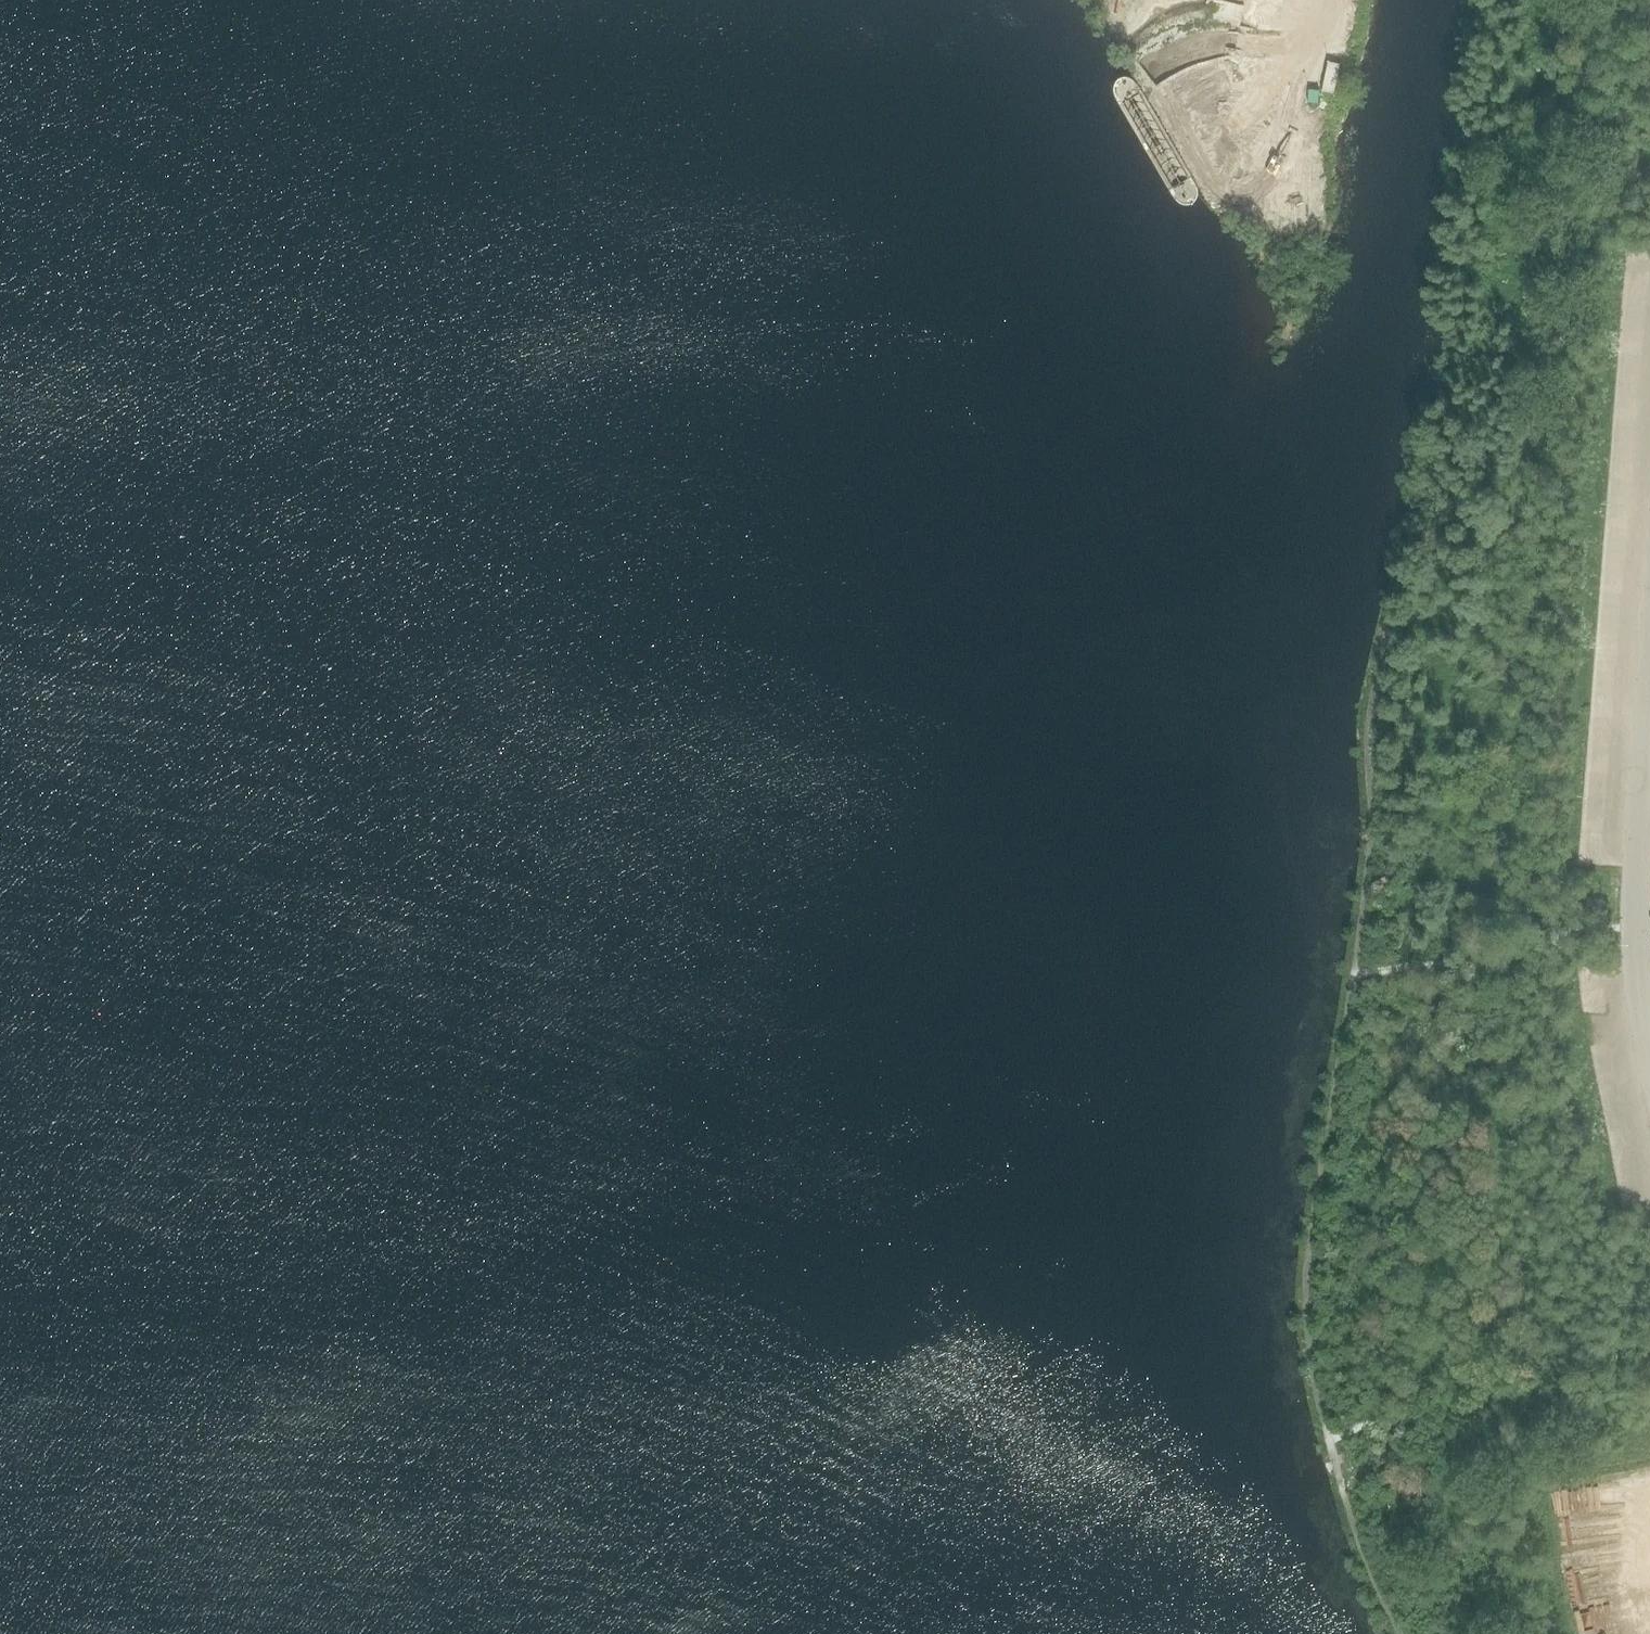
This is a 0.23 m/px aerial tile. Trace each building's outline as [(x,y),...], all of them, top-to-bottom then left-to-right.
[(1602,908),(1602,899),(1603,897),(1587,896),(1587,907),(1602,908)]
